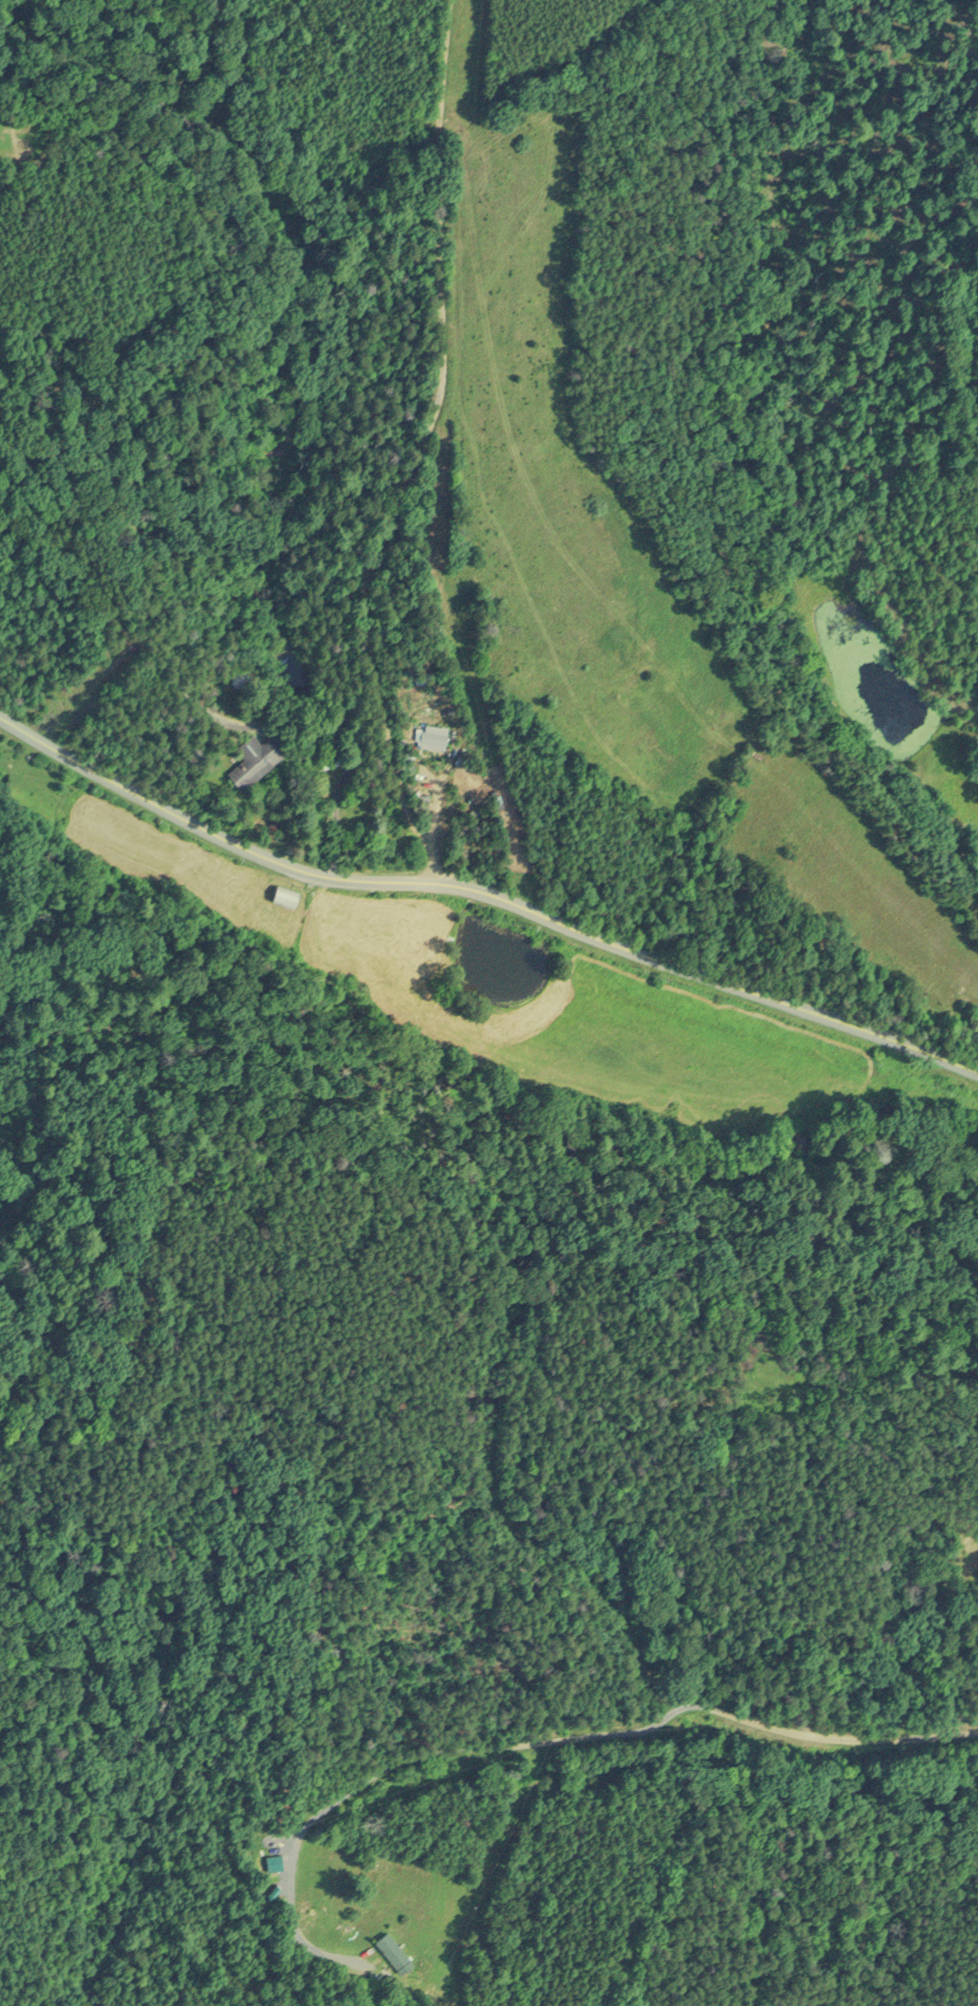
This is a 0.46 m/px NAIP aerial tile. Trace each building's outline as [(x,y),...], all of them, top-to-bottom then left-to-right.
[(233,684),(253,677),(248,665),(229,671),(233,684)] [(239,745),(248,756),(231,770),(247,789),(290,754),(274,734),(263,742),(255,732),(239,745)] [(298,907),(303,890),(281,883),(275,899),(298,907)] [(415,1956),(389,1927),(374,1941),(399,1970),(415,1956)]
